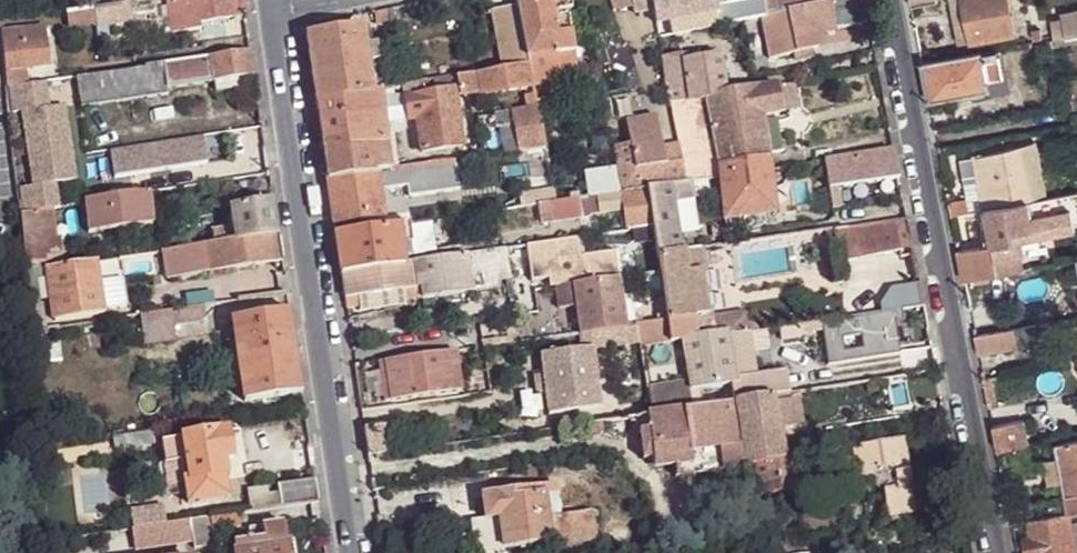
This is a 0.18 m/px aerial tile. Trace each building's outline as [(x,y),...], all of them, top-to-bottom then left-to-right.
[(241,0),(166,0),(171,33),(200,29),(199,22),(244,15),(241,0)] [(515,2),(526,57),(558,51),(559,50),(551,12),(568,8),(572,8),(571,0),(515,0),(515,2)] [(629,0),(605,0),(611,15),(631,11),(629,0)] [(650,0),(629,0),(631,11),(632,20),(653,16),(650,0)] [(653,16),(655,24),(668,22),(689,18),(717,12),(716,6),(715,0),(650,0),(653,16)] [(765,16),(761,0),(744,0),(716,6),(717,12),(689,18),(692,30),(760,17),(765,16)] [(760,17),(768,58),(792,53),(794,59),(812,56),(811,49),(819,47),(816,35),(868,25),(864,0),(845,0),(827,4),(780,13),(765,16),(760,17)] [(780,13),(777,0),(761,0),(765,16),(780,13)] [(827,4),(827,0),(777,0),(780,13),(827,4)] [(971,43),(962,0),(947,0),(956,47),(971,43)] [(971,43),(1014,34),(1014,29),(1011,16),(1010,9),(1008,0),(962,0),(971,43)] [(526,57),(515,2),(490,6),(500,66),(527,61),(526,57)] [(123,23),(120,3),(92,7),(94,22),(95,27),(123,23)] [(94,22),(92,7),(70,10),(72,25),(94,22)] [(384,8),(373,11),(375,21),(386,19),(384,8)] [(559,50),(558,51),(558,54),(574,51),(568,8),(551,12),(559,50)] [(1053,39),(1076,35),(1076,13),(1060,17),(1061,23),(1051,25),(1053,39)] [(670,35),(692,30),(689,18),(668,22),(670,35)] [(305,35),(316,103),(372,92),(368,64),(365,45),(362,28),(305,35)] [(1,33),(3,55),(22,52),(21,41),(43,37),(42,29),(1,33)] [(1030,32),(1032,42),(1041,40),(1038,30),(1030,32)] [(1053,39),(1055,47),(1076,43),(1076,41),(1076,35),(1053,39)] [(3,55),(5,86),(19,84),(27,83),(25,67),(47,65),(43,37),(21,41),(22,52),(3,55)] [(375,44),(365,45),(368,64),(378,62),(375,44)] [(558,51),(526,57),(527,61),(532,84),(562,78),(558,54),(558,51)] [(996,51),(982,53),(989,91),(987,91),(988,96),(1009,92),(1003,57),(998,57),(996,51)] [(253,76),(250,52),(161,65),(164,89),(168,88),(215,82),(237,78),(253,76)] [(921,64),(928,102),(987,91),(989,91),(982,53),(921,64)] [(680,54),(661,58),(678,148),(681,162),(685,183),(691,182),(708,180),(719,178),(723,178),(720,166),(710,124),(698,126),(697,122),(689,122),(680,60),(681,61),(680,54)] [(710,124),(720,166),(768,159),(767,155),(762,115),(777,112),(781,112),(777,88),(777,87),(777,86),(728,95),(719,54),(681,61),(680,60),(689,122),(697,122),(698,126),(710,124)] [(532,84),(527,61),(500,66),(402,86),(407,119),(415,118),(420,151),(462,146),(454,90),(457,88),(458,94),(479,91),(480,96),(532,86),(532,84)] [(381,90),(383,89),(378,62),(368,64),(372,92),(381,90)] [(161,65),(78,77),(81,109),(169,93),(168,88),(164,89),(161,65)] [(237,78),(215,82),(217,92),(239,89),(237,78)] [(562,78),(532,84),(532,86),(536,109),(550,108),(548,96),(566,93),(562,78)] [(22,112),(28,149),(69,144),(64,106),(50,108),(46,80),(27,83),(19,84),(24,112),(22,112)] [(5,86),(9,114),(22,112),(24,112),(19,84),(5,86)] [(798,84),(777,88),(781,112),(802,107),(798,84)] [(407,119),(402,86),(383,89),(381,90),(384,121),(407,119)] [(372,92),(316,103),(327,179),(376,172),(389,170),(384,121),(381,90),(372,92)] [(544,147),(536,109),(492,116),(494,128),(499,127),(513,125),(519,151),(544,147)] [(627,123),(632,155),(641,154),(644,166),(665,163),(663,150),(657,117),(627,123)] [(504,153),(519,151),(513,125),(499,127),(504,153)] [(203,138),(110,152),(114,180),(153,174),(163,166),(168,172),(207,166),(203,138)] [(1017,146),(1027,201),(1042,198),(1031,141),(1017,146)] [(69,144),(28,149),(33,187),(56,183),(75,180),(69,144)] [(556,145),(544,147),(547,161),(559,159),(556,145)] [(974,157),(984,209),(1027,201),(1017,146),(974,157)] [(681,162),(678,148),(663,150),(665,163),(681,162)] [(898,178),(893,152),(823,162),(824,164),(828,188),(837,186),(898,178)] [(632,155),(614,159),(618,178),(621,193),(647,189),(685,183),(681,162),(665,163),(644,166),(641,154),(632,155)] [(965,199),(967,212),(984,209),(974,157),(958,161),(965,199)] [(723,178),(769,171),(768,159),(720,166),(723,178)] [(451,183),(448,161),(389,170),(376,172),(378,185),(396,183),(397,190),(451,183)] [(723,178),(719,178),(724,221),(726,235),(776,227),(774,212),(769,173),(769,171),(723,178)] [(378,185),(376,172),(327,179),(334,222),(382,215),(378,185)] [(621,193),(618,178),(588,183),(590,197),(621,193)] [(712,196),(708,180),(691,182),(693,199),(712,196)] [(691,182),(685,183),(647,189),(652,226),(657,254),(681,251),(672,202),(693,199),(691,182)] [(21,188),(24,213),(50,210),(59,208),(56,183),(33,187),(21,188)] [(378,185),(382,215),(398,212),(395,193),(397,193),(397,190),(396,183),(378,185)] [(832,208),(841,207),(837,186),(828,188),(832,208)] [(647,189),(621,193),(623,210),(626,230),(631,230),(652,226),(647,189)] [(963,281),(996,275),(996,269),(1016,264),(1011,232),(1033,228),(1033,225),(1076,217),(1076,192),(1042,198),(1027,201),(984,209),(990,245),(957,252),(963,281)] [(570,200),(555,202),(511,208),(514,226),(588,216),(588,214),(623,210),(621,193),(590,197),(580,199),(570,200)] [(84,202),(84,204),(88,234),(152,226),(148,194),(134,196),(134,195),(84,202)] [(948,202),(950,216),(967,212),(965,199),(948,202)] [(277,236),(272,205),(229,211),(234,243),(277,236)] [(19,214),(25,262),(45,260),(44,255),(61,254),(59,236),(53,237),(50,210),(24,213),(19,214)] [(412,242),(410,224),(398,225),(401,243),(412,242)] [(401,243),(398,225),(335,234),(341,272),(404,263),(401,243)] [(851,233),(856,258),(899,251),(895,226),(851,233)] [(834,262),(856,258),(851,233),(830,237),(834,262)] [(281,263),(277,236),(234,243),(202,247),(206,274),(281,263)] [(540,243),(526,245),(531,281),(547,278),(553,277),(554,288),(555,288),(571,285),(617,278),(618,278),(614,251),(583,255),(580,237),(572,238),(555,241),(540,243)] [(206,274),(202,247),(167,253),(171,280),(178,279),(180,281),(194,279),(201,274),(206,274)] [(495,250),(467,254),(473,292),(495,288),(496,279),(510,277),(509,276),(505,248),(495,250)] [(685,250),(694,316),(707,314),(698,249),(685,250)] [(681,251),(657,254),(660,273),(663,291),(667,320),(694,316),(685,250),(681,251)] [(404,263),(341,272),(346,308),(359,306),(358,296),(403,290),(404,299),(421,296),(422,299),(473,292),(467,254),(404,263)] [(24,273),(45,271),(45,260),(25,262),(24,273)] [(97,263),(45,271),(24,273),(24,281),(25,287),(26,304),(27,309),(28,323),(28,331),(44,328),(40,302),(38,303),(35,285),(38,285),(38,291),(49,290),(53,322),(104,315),(97,263)] [(663,291),(660,273),(638,276),(641,294),(649,294),(663,291)] [(618,278),(617,278),(571,285),(578,333),(589,332),(625,326),(622,309),(618,278)] [(123,280),(107,282),(111,308),(127,305),(123,280)] [(161,282),(153,283),(154,291),(162,290),(161,282)] [(555,288),(554,288),(562,335),(578,333),(571,285),(555,288)] [(403,290),(358,296),(359,306),(360,306),(360,307),(404,300),(404,299),(403,290)] [(649,294),(653,322),(659,322),(665,320),(667,320),(663,291),(649,294)] [(205,305),(141,315),(144,331),(175,327),(207,322),(207,316),(205,307),(205,305)] [(625,326),(635,325),(641,325),(638,307),(622,309),(625,326)] [(707,314),(694,316),(697,335),(729,330),(730,335),(747,333),(748,333),(745,308),(707,314)] [(28,323),(27,309),(16,310),(17,324),(24,324),(28,323)] [(301,393),(288,311),(231,319),(243,402),(301,393)] [(892,311),(820,322),(827,364),(898,354),(892,311)] [(667,320),(665,320),(669,338),(669,342),(681,339),(698,337),(697,335),(694,316),(667,320)] [(665,320),(659,322),(662,339),(669,338),(665,320)] [(638,340),(639,343),(662,339),(659,322),(653,322),(641,325),(635,325),(638,340)] [(518,327),(521,341),(550,337),(548,323),(518,327)] [(592,350),(638,340),(635,325),(625,326),(589,332),(591,348),(592,350)] [(1036,326),(1014,330),(1017,345),(1039,341),(1036,326)] [(175,327),(144,331),(146,346),(178,341),(177,336),(175,327)] [(689,390),(698,389),(731,383),(737,382),(730,335),(729,330),(697,335),(698,337),(681,339),(689,390)] [(978,357),(979,365),(1019,358),(1017,345),(1014,330),(973,337),(978,357)] [(747,333),(730,335),(737,382),(731,383),(734,401),(772,396),(776,395),(772,372),(754,375),(747,333)] [(592,350),(591,348),(541,354),(543,376),(535,378),(537,393),(545,392),(547,413),(599,408),(592,350)] [(458,351),(384,362),(390,401),(465,391),(458,351)] [(390,401),(384,362),(379,362),(385,402),(390,401)] [(772,372),(776,395),(788,394),(785,371),(772,372)] [(734,401),(701,406),(698,389),(689,390),(648,395),(651,414),(645,415),(647,429),(637,430),(642,459),(652,458),(653,469),(673,466),(690,463),(697,474),(744,467),(742,454),(741,445),(740,442),(734,401)] [(734,401),(740,442),(743,441),(746,467),(782,461),(777,429),(801,425),(797,401),(773,404),(772,396),(734,401)] [(990,421),(996,452),(1026,446),(1020,415),(990,421)] [(364,426),(368,456),(399,451),(395,422),(364,426)] [(234,430),(227,431),(231,458),(238,457),(234,430)] [(150,431),(112,436),(113,450),(152,445),(150,431)] [(177,506),(227,499),(224,476),(221,460),(231,458),(227,431),(159,441),(163,469),(168,501),(177,506)] [(902,439),(851,447),(857,481),(872,479),(873,486),(881,493),(886,518),(914,514),(902,439)] [(1070,513),(1076,513),(1076,441),(1057,445),(1059,459),(1044,462),(1048,487),(1064,484),(1070,513)] [(238,457),(231,458),(221,460),(224,476),(241,474),(238,457)] [(690,463),(673,466),(675,477),(697,474),(690,463)] [(317,501),(313,480),(276,485),(279,507),(317,501)] [(551,541),(548,518),(544,494),(518,498),(517,491),(482,497),(485,518),(498,516),(503,548),(549,542),(551,541)] [(147,513),(148,526),(166,523),(164,511),(147,513)] [(592,512),(548,518),(551,541),(549,542),(550,547),(596,540),(592,512)] [(236,513),(207,518),(211,533),(221,532),(229,530),(229,528),(238,526),(236,513)] [(1027,521),(1030,536),(1023,537),(1026,552),(1076,552),(1075,549),(1068,513),(1027,521)] [(1068,513),(1075,549),(1076,549),(1076,513),(1070,513),(1068,513)] [(498,516),(485,518),(477,519),(481,551),(503,548),(498,516)] [(207,518),(188,521),(191,541),(192,549),(213,545),(211,533),(207,518)] [(321,532),(319,518),(311,519),(313,533),(321,532)] [(188,521),(169,523),(172,544),(191,541),(188,521)] [(148,526),(132,529),(135,549),(172,544),(169,523),(166,523),(148,526)] [(252,527),(253,540),(262,539),(267,542),(268,549),(287,546),(284,523),(252,527)] [(221,532),(211,533),(213,545),(213,548),(223,546),(221,532)] [(253,540),(232,543),(233,552),(287,552),(287,546),(268,549),(267,542),(262,539),(253,540)]
